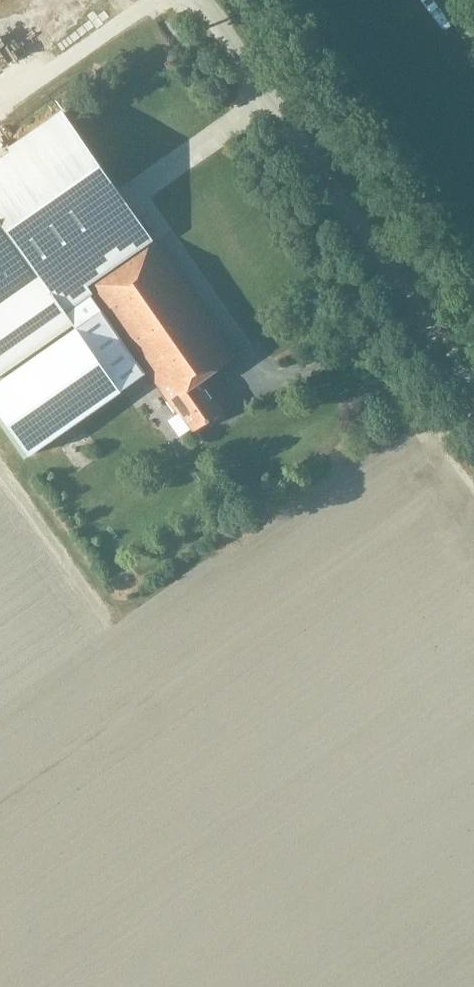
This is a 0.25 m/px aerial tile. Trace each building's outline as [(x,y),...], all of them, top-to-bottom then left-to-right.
[(25,65),(0,29),(0,82),(25,65)] [(63,111),(0,155),(0,214),(63,303),(151,241),(149,239),(151,238),(63,111)] [(75,321),(63,303),(0,214),(0,373),(75,321)] [(153,240),(151,241),(89,286),(177,412),(181,409),(194,429),(222,409),(201,378),(234,355),(153,240)] [(148,376),(89,292),(68,307),(78,323),(0,378),(0,423),(26,461),(148,376)] [(167,409),(156,415),(166,433),(177,427),(167,409)]
